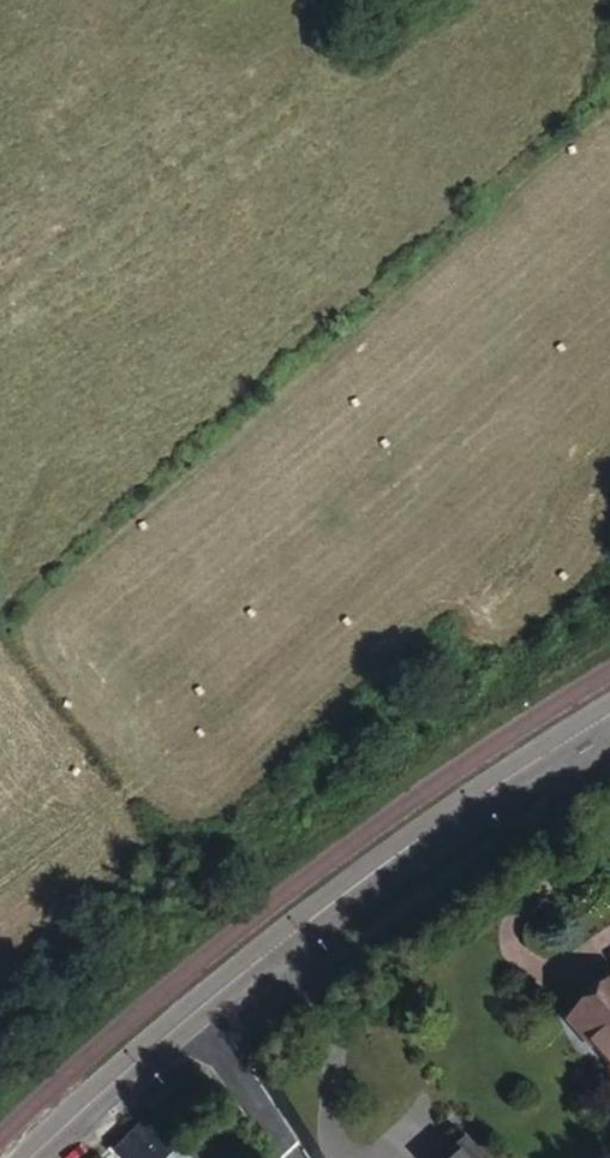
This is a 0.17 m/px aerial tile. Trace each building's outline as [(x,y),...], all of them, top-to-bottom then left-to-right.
[(560,1016),(609,1075),(609,974),(560,1016)] [(148,1114),(118,1146),(131,1157),(196,1157),(166,1131),(148,1114)]
